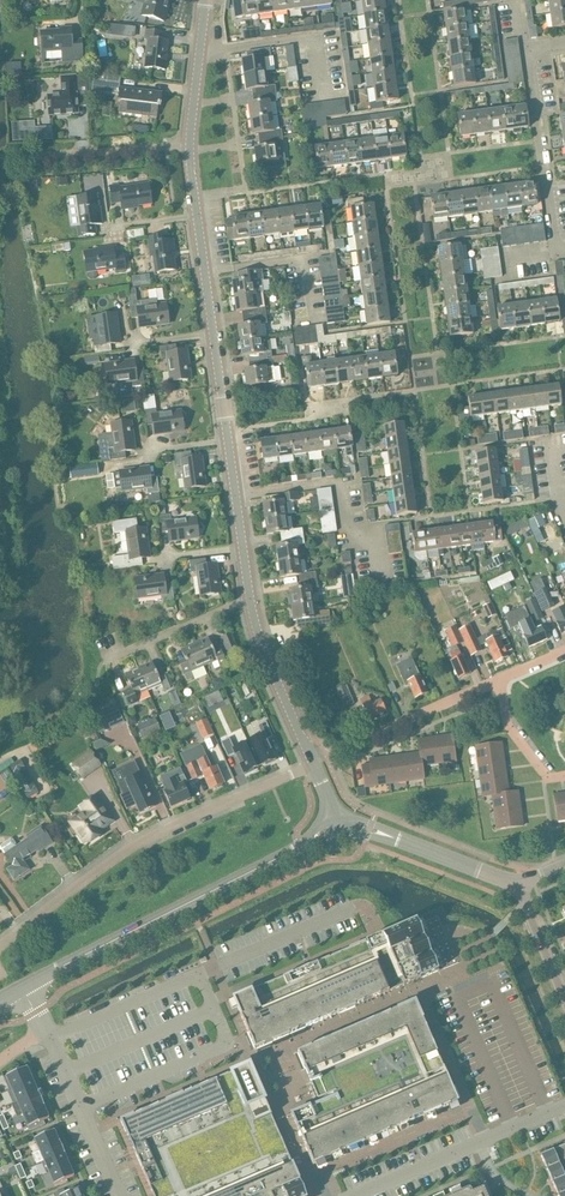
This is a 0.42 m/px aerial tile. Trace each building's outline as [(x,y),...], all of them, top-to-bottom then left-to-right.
[(153,18),(164,22),(170,0),(136,0),(146,3),(142,15),(153,18)] [(257,0),(233,0),(235,19),(259,15),(257,0)] [(259,15),(273,13),(272,0),(257,0),(259,15)] [(286,0),(272,0),(273,13),(288,11),(286,0)] [(288,11),(303,9),(301,0),(286,0),(288,11)] [(316,0),(301,0),(303,9),(317,7),(316,0)] [(384,0),(371,0),(362,1),(364,16),(386,13),(384,0)] [(550,14),(564,11),(564,0),(548,0),(550,14)] [(342,4),(336,5),(338,20),(344,19),(342,4)] [(466,11),(444,14),(446,28),(468,25),(466,11)] [(550,14),(552,29),(564,27),(564,11),(550,14)] [(386,13),(364,16),(366,30),(388,27),(386,13)] [(538,38),(536,26),(535,20),(533,20),(533,16),(527,17),(528,21),(527,21),(530,39),(538,38)] [(338,20),(340,31),(340,34),(346,33),(352,32),(350,18),(344,19),(338,20)] [(130,32),(141,34),(142,26),(132,25),(130,32)] [(446,28),(448,43),(470,40),(468,25),(446,28)] [(366,30),(368,45),(390,42),(388,27),(366,30)] [(243,32),(245,41),(262,39),(261,33),(261,30),(243,32)] [(41,32),(42,44),(43,54),(62,52),(63,63),(83,62),(82,41),(72,41),(71,32),(62,32),(62,31),(41,32)] [(145,68),(153,69),(165,70),(168,42),(161,41),(162,33),(146,31),(145,40),(148,40),(145,68)] [(503,41),(504,48),(519,46),(518,39),(503,41)] [(470,40),(448,43),(450,57),(472,54),(470,40)] [(368,45),(370,60),(392,57),(390,42),(368,45)] [(519,46),(504,48),(505,55),(520,53),(519,46)] [(244,76),(266,72),(264,58),(272,57),(270,49),(248,52),(249,60),(242,61),(244,76)] [(495,60),(496,66),(502,65),(500,51),(494,51),(491,52),(492,61),(495,60)] [(520,53),(505,55),(506,62),(521,60),(520,53)] [(450,57),(452,72),(474,69),(472,54),(450,57)] [(370,60),(372,74),(394,71),(392,57),(370,60)] [(521,60),(506,62),(507,69),(522,67),(521,60)] [(562,66),(564,80),(556,81),(559,99),(564,98),(564,66),(562,66)] [(522,67),(507,69),(508,77),(523,75),(522,67)] [(285,69),(287,84),(297,82),(295,68),(285,69)] [(454,87),(466,85),(476,84),(474,69),(452,72),(454,87)] [(394,71),(372,74),(374,89),(396,86),(394,71)] [(253,89),(254,97),(276,93),(275,86),(268,87),(266,72),(244,76),(246,90),(253,89)] [(524,82),(523,75),(508,77),(509,84),(514,84),(524,82)] [(62,96),(48,97),(48,107),(56,106),(58,109),(59,116),(69,115),(69,113),(73,112),(72,100),(77,100),(77,107),(89,106),(86,76),(60,78),(62,96)] [(398,100),(396,86),(374,89),(376,102),(370,103),(371,110),(384,108),(383,102),(398,100)] [(120,89),(118,102),(120,102),(119,112),(123,113),(124,108),(142,111),(142,115),(157,117),(158,107),(161,107),(162,94),(120,89)] [(354,92),(349,93),(352,113),(357,112),(354,92)] [(250,120),(272,117),(270,102),(278,101),(276,93),(254,97),(255,104),(248,105),(250,120)] [(344,100),(337,101),(339,116),(346,115),(344,100)] [(333,117),(339,116),(337,101),(331,102),(333,117)] [(331,102),(323,103),(325,118),(333,117),(331,102)] [(323,103),(316,104),(318,119),(322,119),(325,118),(323,103)] [(316,104),(308,105),(310,120),(311,120),(318,119),(316,104)] [(310,120),(308,105),(301,106),(304,121),(310,120)] [(522,133),(521,129),(528,128),(525,106),(502,109),(505,131),(513,130),(514,134),(522,133)] [(490,133),(505,131),(502,109),(487,111),(490,133)] [(473,113),(476,135),(490,133),(487,111),(473,113)] [(461,137),(476,135),(473,113),(458,115),(461,137)] [(259,134),(260,141),(283,138),(282,130),(274,131),(272,117),(250,120),(252,135),(259,134)] [(312,130),(328,128),(327,122),(322,123),(322,119),(318,119),(311,120),(312,130)] [(20,122),(12,123),(13,142),(30,141),(29,137),(29,132),(29,131),(21,132),(20,122)] [(35,141),(53,140),(52,131),(47,131),(47,129),(34,130),(35,141)] [(388,137),(391,159),(406,157),(403,135),(388,137)] [(388,137),(373,139),(376,161),(391,159),(388,137)] [(284,145),(283,138),(260,141),(261,148),(254,149),(256,164),(262,164),(263,171),(286,168),(283,146),(284,145)] [(362,163),(376,161),(373,139),(359,141),(362,163)] [(359,141),(344,143),(347,165),(362,163),(359,141)] [(344,143),(330,145),(333,167),(347,165),(344,143)] [(318,169),(333,167),(330,145),(315,147),(318,169)] [(66,178),(55,179),(56,188),(67,187),(66,178)] [(522,208),(525,207),(537,205),(534,183),(518,185),(519,187),(522,208)] [(152,204),(149,184),(120,188),(119,185),(110,186),(112,204),(121,202),(122,210),(133,208),(133,207),(152,204)] [(507,186),(504,187),(507,210),(522,208),(519,187),(508,189),(507,186)] [(507,210),(504,187),(489,189),(489,191),(492,212),(507,210)] [(478,190),(475,191),(478,214),(492,212),(489,191),(478,193),(478,190)] [(478,214),(475,191),(460,193),(460,195),(463,216),(478,214)] [(97,194),(76,197),(80,226),(77,227),(79,236),(96,234),(95,225),(102,224),(101,213),(99,213),(97,194)] [(449,194),(446,195),(449,218),(463,216),(460,195),(449,197),(449,194)] [(434,220),(449,218),(446,195),(431,197),(434,220)] [(347,200),(348,209),(352,208),(354,223),(373,220),(372,209),(374,208),(374,205),(364,206),(363,198),(347,200)] [(305,207),(305,210),(308,230),(324,228),(320,205),(305,207)] [(276,211),(276,214),(279,234),(294,232),(291,209),(276,211)] [(308,230),(305,210),(294,211),(294,209),(291,209),(294,232),(308,230)] [(326,227),(331,226),(329,211),(323,212),(326,227)] [(247,216),(247,218),(250,238),(265,236),(262,213),(247,216)] [(279,234),(276,214),(265,215),(265,213),(262,213),(265,236),(274,235),(274,240),(280,239),(279,234)] [(250,238),(247,218),(236,219),(235,217),(232,218),(232,219),(226,220),(229,241),(250,238)] [(376,220),(373,220),(354,223),(356,238),(378,235),(376,220)] [(431,242),(429,224),(422,225),(425,243),(431,242)] [(543,224),(537,225),(539,242),(546,241),(543,224)] [(537,225),(530,226),(528,226),(531,244),(539,242),(537,225)] [(528,226),(520,227),(523,245),(531,244),(528,226)] [(523,245),(520,227),(514,228),(516,246),(523,245)] [(514,228),(507,229),(509,247),(516,246),(514,228)] [(125,232),(126,239),(143,236),(142,229),(125,232)] [(509,247),(507,229),(500,230),(503,247),(509,247)] [(148,237),(149,249),(150,257),(153,257),(155,273),(176,270),(173,251),(175,251),(173,240),(166,241),(165,235),(148,237)] [(378,235),(356,238),(358,252),(377,249),(376,238),(378,238),(378,235)] [(440,264),(442,264),(463,261),(461,246),(438,249),(440,264)] [(84,252),(86,264),(87,273),(116,269),(116,272),(126,271),(123,253),(115,254),(114,247),(103,248),(103,250),(84,252)] [(480,250),(482,258),(499,256),(498,247),(480,250)] [(296,249),(281,251),(282,257),(297,254),(296,249)] [(358,252),(360,267),(382,264),(380,249),(377,249),(358,252)] [(282,257),(281,251),(267,253),(268,259),(282,257)] [(252,255),(253,261),(268,259),(267,253),(252,255)] [(238,257),(239,263),(253,261),(252,255),(238,257)] [(337,263),(336,256),(330,257),(318,258),(319,266),(337,263)] [(483,266),(500,263),(499,256),(482,258),(483,266)] [(463,261),(442,264),(444,275),(442,275),(442,278),(465,275),(463,261)] [(564,276),(563,261),(555,262),(557,277),(562,276),(564,276)] [(319,266),(320,272),(338,269),(337,263),(319,266)] [(501,270),(500,263),(483,266),(484,273),(501,270)] [(382,267),(382,264),(360,267),(362,281),(381,278),(380,267),(382,267)] [(232,282),(234,297),(264,293),(260,269),(238,272),(239,281),(232,282)] [(320,272),(321,279),(339,276),(338,270),(338,269),(320,272)] [(345,269),(338,270),(339,276),(339,283),(347,282),(345,269)] [(502,277),(501,270),(484,273),(485,279),(502,277)] [(444,293),(447,293),(467,290),(465,275),(442,278),(444,293)] [(321,279),(322,287),(340,284),(339,283),(339,276),(321,279)] [(381,278),(362,281),(364,296),(386,293),(384,278),(381,278)] [(539,280),(539,286),(554,284),(553,278),(539,280)] [(525,288),(539,286),(539,280),(524,282),(525,288)] [(510,290),(525,288),(524,282),(510,284),(510,290)] [(341,292),(340,286),(340,284),(322,287),(323,295),(341,292)] [(467,290),(447,293),(448,304),(446,304),(446,308),(469,305),(467,290)] [(323,295),(324,302),(342,299),(341,292),(323,295)] [(243,311),(244,319),(267,315),(266,307),(264,293),(234,297),(236,312),(243,311)] [(364,296),(366,311),(386,308),(384,296),(386,296),(386,293),(364,296)] [(129,296),(130,307),(132,319),(139,318),(140,328),(169,324),(166,304),(157,305),(156,300),(138,302),(137,294),(129,296)] [(343,306),(342,299),(324,302),(325,308),(343,306)] [(542,301),(545,322),(556,320),(556,322),(560,322),(557,299),(542,301)] [(493,301),(487,302),(489,317),(496,316),(493,301)] [(545,324),(545,322),(542,301),(527,303),(531,326),(545,324)] [(527,326),(531,326),(527,303),(513,305),(516,326),(527,324),(527,326)] [(448,323),(451,322),(471,319),(469,305),(446,308),(448,323)] [(497,307),(499,318),(501,330),(516,328),(516,326),(513,305),(497,307)] [(325,308),(326,316),(344,314),(343,306),(325,308)] [(388,307),(386,308),(366,311),(368,326),(390,323),(388,307)] [(95,354),(100,353),(111,352),(111,344),(121,343),(117,314),(96,317),(99,341),(93,342),(95,354)] [(344,314),(326,316),(328,331),(336,330),(335,324),(345,322),(344,314)] [(238,327),(240,341),(263,338),(261,324),(268,324),(267,315),(244,319),(245,326),(238,327)] [(496,316),(489,317),(492,331),(498,331),(496,316)] [(473,334),(471,319),(451,322),(452,333),(450,334),(450,337),(473,334)] [(315,326),(318,343),(325,342),(323,325),(315,326)] [(315,326),(309,327),(311,344),(318,343),(315,326)] [(309,327),(294,329),(297,346),(311,344),(309,327)] [(391,327),(376,329),(377,335),(391,333),(391,327)] [(362,337),(377,335),(376,329),(362,331),(362,337)] [(249,355),(250,362),(273,359),(270,337),(263,338),(240,341),(242,356),(249,355)] [(160,347),(162,359),(167,358),(170,382),(191,379),(187,351),(177,352),(176,345),(160,347)] [(394,353),(380,355),(383,376),(394,374),(394,376),(398,376),(394,353)] [(383,378),(383,376),(380,355),(365,357),(368,380),(383,378)] [(99,356),(84,358),(85,365),(100,363),(99,356)] [(324,386),(324,384),(321,363),(312,365),(311,356),(302,357),(303,367),(306,366),(309,388),(324,386)] [(365,380),(368,380),(365,357),(351,359),(353,380),(364,378),(365,380)] [(246,386),(269,383),(276,382),(273,359),(250,362),(251,370),(244,371),(246,386)] [(354,382),(353,380),(351,359),(335,361),(339,384),(354,382)] [(105,364),(107,376),(108,384),(132,381),(133,387),(145,386),(143,370),(135,371),(134,361),(105,364)] [(336,384),(339,384),(335,361),(321,363),(324,384),(335,382),(336,384)] [(298,381),(291,382),(292,390),(300,389),(298,381)] [(559,385),(546,387),(549,407),(562,405),(559,385)] [(549,407),(546,387),(533,389),(536,409),(549,407)] [(533,389),(520,390),(523,411),(536,409),(533,389)] [(523,411),(520,390),(507,392),(510,413),(523,411)] [(507,392),(494,394),(497,414),(510,413),(507,392)] [(497,414),(494,394),(481,396),(484,416),(497,414)] [(461,426),(473,424),(472,418),(484,416),(481,396),(468,398),(470,407),(459,409),(461,426)] [(123,401),(125,413),(136,412),(134,400),(123,401)] [(154,425),(155,435),(184,431),(181,411),(157,414),(156,408),(144,410),(147,426),(154,425)] [(67,415),(62,421),(66,424),(71,418),(67,415)] [(111,424),(112,433),(98,435),(101,462),(126,459),(125,451),(135,450),(131,422),(111,424)] [(386,439),(406,436),(404,423),(384,426),(386,439)] [(564,424),(554,425),(556,434),(564,433),(564,430),(564,424)] [(548,426),(538,427),(539,436),(549,435),(548,426)] [(539,436),(538,427),(528,429),(529,438),(539,436)] [(349,429),(334,431),(337,450),(345,448),(347,457),(353,456),(352,448),(349,429)] [(522,430),(513,431),(514,440),(524,439),(522,430)] [(320,433),(322,452),(337,450),(334,431),(320,433)] [(513,431),(503,432),(504,441),(514,440),(513,431)] [(365,442),(363,432),(355,434),(356,443),(365,442)] [(320,433),(305,435),(308,454),(322,452),(320,433)] [(498,442),(497,433),(487,435),(488,443),(498,442)] [(294,456),(308,454),(305,435),(291,437),(294,456)] [(478,436),(479,445),(488,443),(487,435),(478,436)] [(408,449),(406,436),(386,439),(388,452),(408,449)] [(291,437),(276,439),(279,458),(294,456),(291,437)] [(279,458),(276,439),(261,441),(264,460),(279,458)] [(365,442),(356,443),(358,453),(366,452),(365,442)] [(408,449),(388,452),(389,465),(410,462),(408,449)] [(518,450),(520,460),(529,459),(528,449),(518,450)] [(496,450),(476,452),(478,465),(498,463),(496,450)] [(175,454),(177,466),(181,465),(185,489),(206,486),(202,458),(192,459),(191,452),(175,454)] [(170,455),(162,456),(163,464),(171,463),(170,455)] [(360,469),(368,468),(367,458),(358,459),(360,469)] [(530,468),(529,459),(520,460),(521,470),(530,468)] [(411,475),(410,462),(389,465),(391,478),(411,475)] [(498,463),(478,465),(479,478),(500,476),(498,463)] [(95,465),(71,468),(72,479),(97,475),(95,465)] [(349,469),(340,470),(341,476),(356,473),(355,466),(349,466),(349,469)] [(115,489),(122,487),(123,491),(147,488),(147,494),(159,492),(157,477),(150,478),(149,468),(120,471),(120,473),(112,474),(115,489)] [(369,477),(368,468),(360,469),(361,479),(369,477)] [(411,475),(391,478),(393,491),(413,488),(411,475)] [(532,483),(531,475),(519,477),(520,485),(523,485),(532,483)] [(500,476),(479,478),(481,492),(501,489),(500,476)] [(532,483),(523,485),(525,495),(534,494),(532,483)] [(363,495),(372,494),(371,484),(362,485),(363,495)] [(318,498),(332,496),(331,488),(316,490),(318,498)] [(415,501),(413,488),(393,491),(395,504),(415,501)] [(501,489),(481,492),(483,505),(503,502),(501,489)] [(263,505),(265,519),(286,517),(288,515),(287,509),(285,509),(284,502),(299,500),(298,493),(281,495),(282,502),(263,505)] [(372,494),(363,495),(365,505),(373,504),(372,494)] [(318,498),(318,504),(333,502),(332,496),(318,498)] [(417,514),(415,501),(395,504),(397,517),(417,514)] [(333,502),(318,504),(319,512),(334,510),(333,502)] [(334,510),(319,512),(320,519),(335,517),(334,510)] [(365,511),(367,521),(375,520),(374,510),(365,511)] [(532,531),(546,525),(542,514),(528,520),(532,531)] [(159,517),(160,521),(161,533),(169,532),(170,542),(198,538),(196,518),(184,520),(172,521),(171,515),(159,517)] [(288,530),(286,517),(265,519),(267,535),(285,532),(286,539),(302,537),(301,528),(288,530)] [(335,517),(320,519),(321,526),(336,524),(335,517)] [(526,518),(504,529),(507,536),(522,529),(522,531),(530,528),(526,518)] [(129,555),(123,556),(112,558),(113,569),(141,566),(140,559),(150,557),(146,529),(138,530),(136,519),(113,522),(114,533),(126,531),(129,555)] [(481,524),(484,544),(502,541),(500,524),(493,525),(493,523),(481,524)] [(321,526),(323,534),(337,532),(336,524),(321,526)] [(399,524),(385,526),(386,533),(400,531),(399,524)] [(481,524),(470,526),(472,545),(473,550),(485,548),(484,544),(481,524)] [(470,526),(458,527),(461,547),(472,545),(470,526)] [(461,547),(458,527),(447,529),(450,549),(461,547)] [(438,550),(439,556),(443,555),(443,550),(450,549),(447,529),(436,531),(438,550)] [(400,531),(386,533),(387,540),(401,538),(400,531)] [(436,531),(424,532),(427,552),(434,551),(434,557),(439,557),(439,556),(438,550),(436,531)] [(428,559),(426,552),(427,552),(424,532),(412,534),(415,557),(420,560),(428,559)] [(276,548),(278,562),(299,560),(296,544),(303,543),(302,537),(286,539),(287,546),(276,548)] [(387,540),(388,548),(402,545),(401,538),(387,540)] [(403,553),(402,548),(402,545),(388,548),(389,555),(403,553)] [(341,563),(349,562),(347,551),(339,553),(341,563)] [(206,559),(190,561),(191,573),(197,572),(201,596),(221,593),(217,564),(207,566),(206,559)] [(301,573),(299,560),(278,562),(280,578),(299,575),(300,582),(315,580),(314,571),(301,573)] [(351,566),(344,568),(345,575),(352,574),(351,566)] [(164,575),(135,578),(138,599),(161,595),(162,601),(174,600),(172,584),(165,585),(164,575)] [(289,591),(292,606),(311,603),(310,595),(320,593),(319,586),(316,587),(315,580),(300,582),(301,589),(289,591)] [(346,598),(355,597),(354,587),(345,588),(346,598)] [(554,606),(545,589),(534,594),(542,612),(554,606)] [(534,599),(526,603),(534,622),(543,618),(534,599)] [(313,613),(311,603),(292,606),(294,621),(312,618),(313,626),(330,623),(328,610),(313,613)] [(483,607),(488,618),(495,615),(490,603),(483,607)] [(564,632),(564,607),(552,613),(557,622),(556,622),(561,634),(564,632)] [(519,625),(524,637),(529,648),(546,640),(540,627),(534,630),(530,620),(519,625)] [(456,626),(446,631),(453,647),(463,643),(456,626)] [(508,657),(503,646),(498,636),(497,637),(495,631),(487,635),(476,640),(470,626),(460,631),(471,656),(482,651),(479,646),(487,643),(496,663),(508,657)] [(97,633),(88,637),(90,641),(99,637),(97,633)] [(240,655),(231,634),(221,638),(231,659),(240,655)] [(215,669),(220,667),(227,664),(221,650),(214,653),(208,638),(195,644),(204,666),(212,663),(215,669)] [(181,667),(186,678),(187,681),(194,678),(191,672),(204,666),(195,644),(181,650),(188,664),(181,667)] [(470,674),(465,663),(459,649),(451,653),(454,660),(451,662),(459,679),(470,674)] [(397,666),(400,673),(405,684),(408,683),(415,698),(428,693),(412,659),(397,666)] [(152,663),(138,669),(148,690),(161,685),(164,691),(171,688),(165,674),(158,677),(152,663)] [(148,690),(138,669),(125,674),(131,689),(123,692),(129,706),(138,702),(135,696),(148,690)] [(381,676),(385,685),(392,682),(388,673),(381,676)] [(393,683),(387,686),(388,687),(391,693),(397,690),(393,683)] [(337,689),(345,708),(354,704),(346,685),(337,689)] [(170,694),(174,705),(178,704),(175,692),(170,694)] [(360,700),(364,708),(369,719),(386,712),(381,700),(372,704),(368,696),(360,700)] [(338,702),(332,704),(335,711),(341,708),(338,702)] [(102,712),(93,716),(100,733),(110,729),(104,717),(102,712)] [(135,716),(127,719),(130,726),(138,723),(135,716)] [(207,719),(196,724),(203,739),(214,734),(207,719)] [(263,735),(248,741),(260,767),(265,765),(266,766),(276,761),(275,760),(276,760),(267,739),(273,737),(266,722),(258,725),(263,735)] [(149,744),(143,728),(133,732),(139,748),(149,744)] [(456,761),(454,747),(452,735),(452,738),(444,740),(443,737),(435,738),(435,741),(439,763),(456,761)] [(230,738),(221,742),(228,757),(234,754),(243,774),(244,774),(245,775),(255,771),(254,770),(260,767),(248,741),(234,748),(230,738)] [(418,740),(420,756),(422,765),(439,763),(435,741),(427,742),(426,739),(418,740)] [(478,763),(501,760),(500,752),(503,751),(502,743),(476,747),(478,763)] [(91,752),(73,765),(83,779),(101,766),(91,752)] [(204,775),(210,790),(216,787),(218,789),(222,787),(222,785),(224,784),(217,767),(211,769),(206,758),(204,754),(201,753),(197,755),(196,758),(198,762),(187,767),(193,780),(204,775)] [(399,759),(403,782),(407,781),(407,778),(414,777),(414,780),(424,779),(422,765),(420,756),(412,757),(411,754),(403,756),(404,759),(399,759)] [(387,761),(383,762),(386,784),(391,784),(390,781),(397,780),(398,783),(403,782),(399,759),(395,760),(395,757),(386,758),(387,761)] [(0,765),(0,773),(10,767),(9,765),(14,763),(11,758),(0,765)] [(386,784),(383,762),(378,762),(378,759),(370,760),(370,765),(362,766),(365,787),(374,786),(373,783),(380,782),(381,785),(386,784)] [(10,767),(28,800),(38,794),(20,760),(14,763),(9,765),(10,767)] [(478,763),(480,780),(503,777),(502,769),(505,768),(504,760),(501,760),(478,763)] [(162,785),(167,796),(171,807),(190,799),(183,784),(187,782),(184,775),(162,785)] [(480,780),(482,788),(483,797),(495,796),(506,794),(504,785),(507,785),(506,776),(503,777),(480,780)] [(149,786),(137,792),(149,818),(161,813),(161,812),(153,793),(149,786)] [(493,803),(495,812),(517,809),(516,801),(519,800),(518,792),(506,794),(495,796),(496,803),(493,803)] [(563,797),(562,794),(554,795),(558,821),(558,818),(564,817),(564,819),(564,797),(563,797)] [(87,842),(88,844),(101,835),(98,831),(113,821),(96,796),(82,806),(86,812),(74,820),(82,831),(78,834),(85,843),(87,842)] [(31,807),(31,811),(33,814),(36,814),(39,812),(39,809),(37,806),(34,806),(31,807)] [(517,809),(495,812),(495,813),(498,812),(499,819),(496,820),(497,830),(523,826),(523,825),(520,826),(519,817),(522,817),(520,809),(517,809)] [(0,846),(0,848),(5,855),(12,866),(7,870),(14,880),(29,870),(24,862),(25,862),(25,861),(31,857),(30,855),(38,850),(39,851),(52,842),(41,826),(27,835),(28,839),(16,847),(16,843),(13,840),(10,839),(0,846)] [(233,998),(255,1050),(439,971),(417,919),(233,998)] [(320,1102),(292,1114),(313,1165),(316,1164),(414,1121),(414,1120),(423,1116),(424,1117),(459,1102),(418,1009),(415,1002),(315,1045),(315,1044),(297,1052),(305,1070),(305,1069),(318,1100),(318,1099),(320,1102)] [(8,1091),(33,1080),(27,1067),(3,1078),(9,1090),(7,1091),(8,1091)] [(242,1069),(133,1115),(121,1120),(126,1133),(126,1132),(154,1195),(306,1195),(253,1073),(242,1069)] [(13,1104),(39,1093),(39,1092),(38,1092),(33,1080),(8,1091),(13,1104)] [(23,1115),(44,1105),(39,1093),(13,1104),(17,1103),(23,1115)] [(44,1105),(23,1115),(28,1128),(49,1119),(44,1106),(44,1105)] [(6,1122),(1,1124),(3,1131),(9,1128),(6,1122)] [(34,1139),(39,1150),(60,1141),(59,1141),(54,1130),(34,1139)] [(65,1153),(60,1141),(39,1150),(44,1161),(41,1162),(42,1163),(65,1153)] [(546,1168),(564,1160),(564,1144),(541,1155),(546,1168)] [(47,1174),(69,1165),(64,1154),(65,1154),(65,1153),(42,1163),(42,1164),(47,1174)] [(546,1168),(552,1182),(564,1176),(564,1160),(546,1168)] [(18,1173),(23,1171),(21,1164),(15,1167),(17,1172),(18,1173)] [(69,1165),(47,1174),(47,1175),(49,1174),(54,1185),(74,1176),(69,1165)] [(23,1171),(18,1173),(21,1180),(26,1177),(23,1171)] [(552,1182),(558,1195),(564,1192),(564,1176),(552,1182)] [(32,1181),(26,1183),(29,1190),(34,1187),(32,1181)] [(458,1195),(491,1195),(486,1184),(458,1195)] [(79,1188),(60,1195),(83,1195),(79,1188)]
